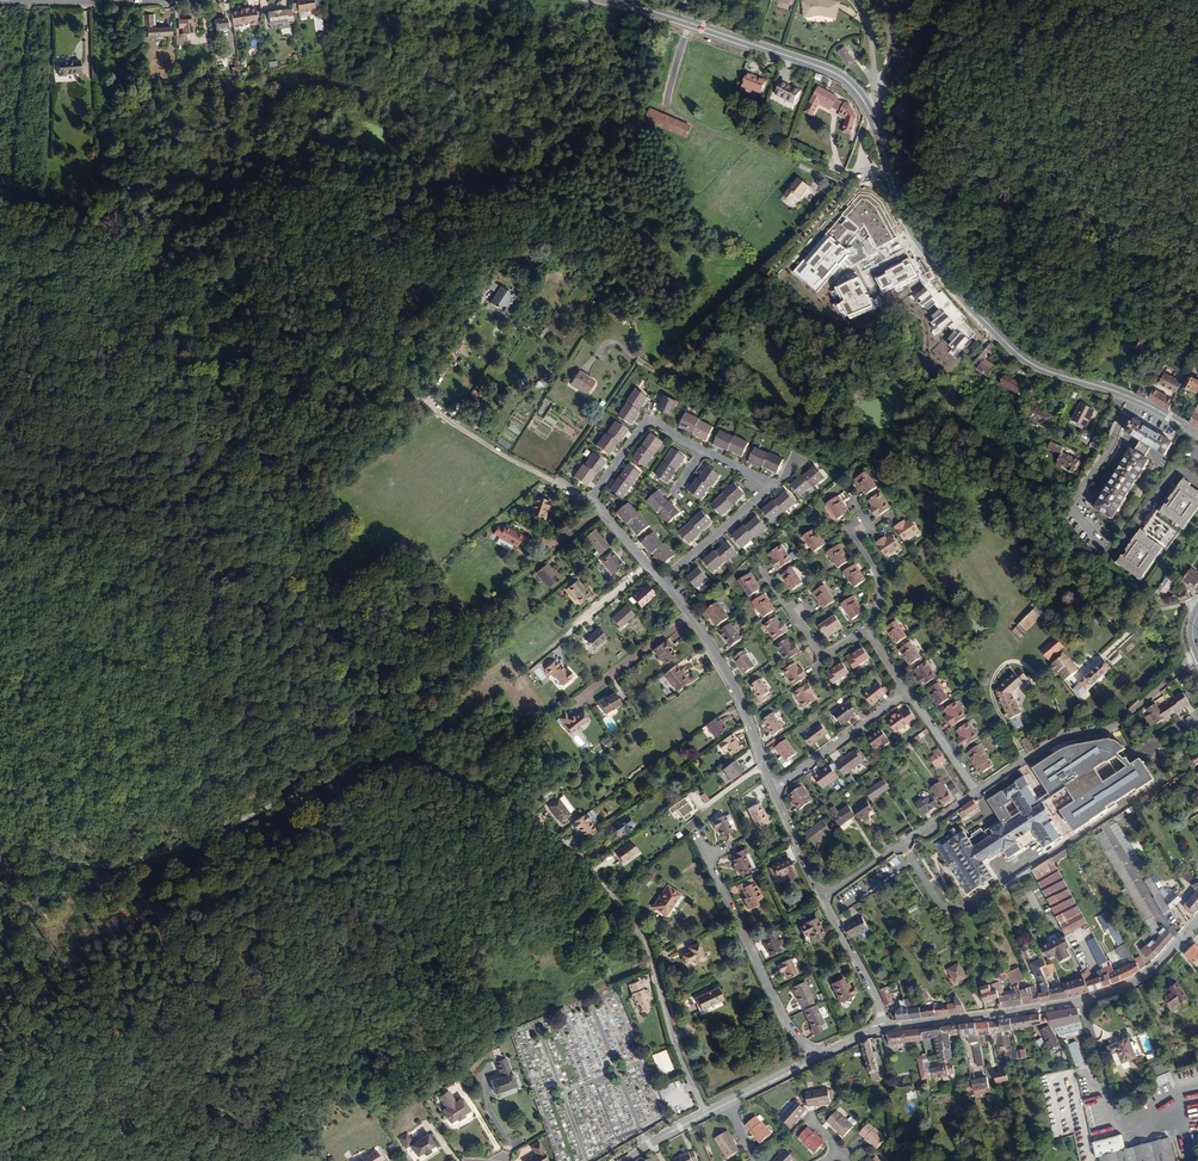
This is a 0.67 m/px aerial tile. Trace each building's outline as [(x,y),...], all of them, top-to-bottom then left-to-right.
[(837,3),(825,0),(802,0),(801,0),(803,14),(816,12),(820,13),(833,17),(837,3)] [(318,14),(316,3),(312,4),(311,2),(301,3),(300,1),(294,2),(294,4),(290,5),(290,10),(292,19),(314,16),(313,14),(318,14)] [(292,19),(290,10),(283,11),(282,9),(266,11),(268,23),(285,21),(285,23),(292,22),(292,19)] [(257,29),(255,15),(249,16),(249,14),(241,15),(242,17),(239,17),(239,16),(231,17),(233,31),(250,29),(250,31),(252,31),(257,31),(257,29)] [(171,37),(171,28),(155,29),(154,15),(142,15),(143,29),(146,29),(147,38),(155,38),(155,39),(162,39),(162,37),(171,37)] [(193,34),(192,19),(177,20),(178,29),(182,29),(182,34),(179,34),(179,37),(184,37),(183,35),(193,34)] [(228,33),(227,23),(215,25),(216,34),(228,33)] [(855,61),(843,44),(836,49),(849,66),(855,61)] [(79,73),(78,60),(58,62),(59,76),(66,76),(66,74),(79,73)] [(760,93),(766,81),(748,73),(741,90),(751,94),(753,90),(760,93)] [(794,104),(799,91),(781,83),(775,94),(794,104)] [(837,101),(838,97),(819,87),(805,113),(813,117),(819,105),(821,102),(833,108),(837,101)] [(841,113),(845,105),(837,101),(833,108),(841,113)] [(833,108),(821,102),(819,105),(831,111),(833,108)] [(908,113),(902,103),(894,108),(901,118),(908,113)] [(857,119),(850,105),(847,104),(846,106),(842,113),(841,114),(848,118),(848,121),(843,134),(852,136),(857,119)] [(901,118),(894,108),(893,110),(899,119),(901,118)] [(690,126),(648,109),(643,120),(685,138),(690,126)] [(772,143),(780,145),(783,137),(775,135),(772,143)] [(791,208),(808,186),(798,178),(781,200),(791,208)] [(768,227),(774,221),(767,215),(762,222),(768,227)] [(728,238),(732,231),(725,227),(721,233),(728,238)] [(520,244),(526,235),(519,231),(511,245),(522,252),(525,247),(520,244)] [(494,292),(497,285),(489,281),(490,279),(489,278),(488,278),(482,288),(483,288),(484,289),(486,287),(494,292)] [(500,309),(510,293),(497,285),(494,292),(487,302),(500,309)] [(1028,334),(1035,323),(1027,318),(1015,336),(1024,342),(1029,335),(1028,334)] [(1038,345),(1043,338),(1037,334),(1032,342),(1038,345)] [(1143,352),(1149,340),(1140,335),(1139,338),(1135,336),(1130,346),(1143,352)] [(995,366),(984,359),(994,347),(990,344),(972,365),(976,371),(977,370),(987,377),(995,366)] [(586,395),(594,381),(579,372),(570,385),(586,395)] [(1179,389),(1173,386),(1177,378),(1170,374),(1166,382),(1162,380),(1159,385),(1177,394),(1179,389)] [(1020,395),(1025,385),(1005,375),(1000,385),(1020,395)] [(1190,375),(1185,386),(1191,389),(1192,388),(1197,391),(1197,379),(1190,375)] [(1147,397),(1151,388),(1146,386),(1145,387),(1141,386),(1138,393),(1147,397)] [(639,410),(648,398),(635,388),(626,401),(627,402),(639,410)] [(1175,400),(1154,388),(1150,398),(1154,400),(1170,410),(1175,400)] [(671,417),(678,402),(664,396),(657,410),(671,417)] [(548,406),(551,401),(544,397),(541,402),(543,403),(537,412),(541,415),(546,405),(548,406)] [(602,409),(606,404),(602,400),(597,406),(602,409)] [(631,424),(640,411),(639,410),(627,402),(618,415),(631,424)] [(1087,425),(1094,410),(1080,403),(1073,419),(1087,425)] [(1047,428),(1053,416),(1037,409),(1037,407),(1034,405),(1028,417),(1032,419),(1029,423),(1037,426),(1038,424),(1047,428)] [(464,416),(467,411),(462,408),(459,412),(464,416)] [(1196,411),(1190,422),(1197,427),(1197,412),(1196,411)] [(700,419),(686,412),(679,427),(693,434),(699,421),(700,419)] [(1124,431),(1129,423),(1131,418),(1129,417),(1121,429),(1124,431)] [(1136,480),(1144,466),(1148,460),(1145,458),(1151,447),(1165,455),(1172,443),(1131,418),(1129,423),(1132,425),(1127,432),(1141,440),(1134,451),(1131,449),(1123,462),(1115,476),(1116,477),(1108,491),(1106,490),(1098,504),(1096,508),(1107,515),(1111,518),(1116,510),(1117,511),(1125,497),(1128,493),(1126,492),(1131,484),(1133,485),(1136,480)] [(1086,428),(1087,425),(1073,419),(1071,421),(1086,428)] [(618,443),(627,430),(614,421),(605,433),(617,442),(618,443)] [(707,442),(714,427),(699,421),(693,434),(693,435),(707,442)] [(728,450),(735,437),(720,430),(713,445),(727,452),(728,450)] [(605,433),(604,433),(594,445),(607,455),(617,442),(605,433)] [(664,442),(651,433),(642,446),(655,455),(664,442)] [(742,457),(749,443),(735,436),(735,437),(728,450),(742,457)] [(1074,473),(1079,460),(1062,452),(1064,448),(1050,442),(1047,449),(1060,455),(1056,465),(1060,467),(1061,466),(1067,469),(1067,470),(1074,473)] [(546,443),(544,446),(553,452),(555,449),(546,443)] [(655,455),(642,446),(632,459),(645,468),(655,455)] [(763,467),(769,454),(755,447),(748,462),(762,468),(763,467)] [(676,470),(685,458),(672,448),(663,461),(676,470)] [(605,461),(592,452),(583,465),(594,473),(596,474),(605,461)] [(777,474),(784,460),(770,453),(769,454),(763,467),(777,474)] [(667,483),(676,470),(663,461),(654,475),(667,483)] [(1115,476),(1123,462),(1122,461),(1113,475),(1115,476)] [(585,486),(594,473),(583,465),(581,464),(572,477),(585,486)] [(632,486),(641,474),(628,465),(619,477),(632,486)] [(826,477),(816,465),(804,476),(813,487),(814,488),(826,477)] [(712,488),(721,475),(708,466),(699,479),(710,487),(712,488)] [(1137,481),(1145,467),(1144,466),(1136,480),(1137,481)] [(877,487),(866,471),(855,479),(859,485),(860,484),(867,494),(877,487)] [(801,497),(813,487),(804,476),(802,474),(791,485),(801,497)] [(1108,491),(1116,477),(1115,476),(1106,490),(1108,491)] [(623,499),(632,486),(619,477),(610,490),(623,499)] [(702,500),(710,487),(699,479),(697,478),(688,490),(702,500)] [(1190,485),(1191,484),(1186,480),(1180,488),(1178,491),(1188,498),(1192,492),(1197,497),(1197,491),(1190,485)] [(745,494),(734,482),(722,493),(723,494),(733,504),(745,494)] [(867,494),(860,484),(859,485),(866,495),(867,494)] [(1197,506),(1197,497),(1192,492),(1188,498),(1178,491),(1180,488),(1175,484),(1120,563),(1141,577),(1162,547),(1166,550),(1197,506)] [(1098,504),(1106,490),(1105,490),(1097,503),(1098,504)] [(658,512),(668,503),(658,491),(646,501),(657,513),(658,512)] [(785,513),(797,502),(786,491),(774,501),(784,512),(785,513)] [(890,508),(880,492),(869,500),(873,507),(874,510),(872,511),(876,518),(890,508)] [(733,504),(723,494),(711,504),(722,516),(734,506),(733,504)] [(848,513),(841,503),(843,501),(839,495),(827,503),(838,520),(848,513)] [(541,520),(544,510),(545,508),(548,509),(550,501),(535,496),(528,516),(541,520)] [(1118,512),(1127,498),(1125,497),(1117,511),(1118,512)] [(772,522),(784,512),(774,501),(773,500),(762,510),(772,522)] [(668,524),(680,513),(670,501),(668,503),(658,512),(668,524)] [(850,512),(843,501),(841,503),(848,513),(850,512)] [(639,515),(628,503),(617,514),(627,526),(629,525),(639,515)] [(1107,515),(1096,508),(1095,509),(1106,517),(1107,515)] [(712,523),(702,510),(690,521),(691,522),(700,533),(712,523)] [(651,526),(640,514),(639,515),(629,525),(639,536),(651,526)] [(768,528),(757,516),(745,526),(754,537),(756,538),(768,528)] [(920,531),(912,519),(906,523),(903,525),(901,522),(895,527),(905,541),(920,531)] [(700,533),(691,522),(679,532),(689,545),(701,534),(700,533)] [(745,526),(744,525),(732,535),(743,547),(751,540),(754,537),(745,526)] [(522,536),(504,526),(502,529),(497,526),(492,534),(498,537),(497,538),(516,548),(522,536)] [(824,546),(817,535),(819,534),(815,528),(803,536),(814,552),(824,546)] [(609,546),(594,529),(584,537),(599,555),(609,546)] [(664,545),(653,533),(641,544),(652,556),(653,554),(664,545)] [(826,545),(819,534),(817,535),(824,546),(826,545)] [(901,547),(893,535),(887,539),(884,541),(883,538),(876,543),(886,557),(901,547)] [(745,550),(753,543),(751,540),(743,547),(745,550)] [(738,553),(728,541),(716,551),(725,562),(726,563),(738,553)] [(676,555),(665,544),(664,545),(653,554),(664,566),(676,555)] [(848,562),(841,551),(843,550),(839,544),(827,553),(838,569),(848,562)] [(794,561),(798,557),(795,552),(790,554),(791,555),(789,557),(781,545),(769,553),(773,559),(775,562),(772,564),(777,571),(792,561),(791,559),(792,558),(794,561)] [(716,551),(715,550),(703,561),(713,573),(725,562),(716,551)] [(850,560),(843,550),(841,551),(848,562),(850,560)] [(623,566),(611,552),(600,560),(612,574),(623,566)] [(557,579),(548,568),(550,567),(546,563),(535,572),(547,587),(557,579)] [(864,581),(857,571),(859,570),(855,564),(844,572),(854,588),(864,581)] [(697,589),(709,578),(698,566),(686,577),(697,589)] [(803,583),(792,567),(780,575),(784,581),(786,580),(793,590),(803,583)] [(1192,569),(1183,580),(1189,585),(1190,582),(1196,587),(1197,584),(1197,574),(1192,569)] [(866,580),(859,570),(857,571),(864,581),(866,580)] [(759,590),(752,580),(754,578),(750,572),(738,580),(749,597),(759,590)] [(761,588),(754,578),(752,580),(759,590),(761,588)] [(1174,583),(1167,578),(1163,583),(1170,589),(1174,583)] [(589,595),(576,580),(565,589),(571,597),(573,595),(576,599),(579,603),(589,595)] [(793,590),(786,580),(784,581),(791,591),(793,590)] [(654,595),(644,583),(630,596),(640,608),(654,595)] [(1164,597),(1170,589),(1163,583),(1151,598),(1164,597)] [(835,601),(824,585),(812,593),(816,599),(818,598),(825,608),(835,601)] [(1192,600),(1188,590),(1178,594),(1183,604),(1192,600)] [(774,611),(766,601),(768,600),(764,594),(753,601),(764,617),(774,611)] [(862,614),(855,603),(857,602),(853,596),(841,604),(852,620),(862,614)] [(825,608),(818,598),(816,599),(823,609),(825,608)] [(775,610),(768,600),(766,601),(774,611),(775,610)] [(1033,610),(1039,604),(1035,601),(1030,606),(1033,610)] [(729,618),(717,602),(705,611),(709,616),(710,616),(712,618),(711,619),(717,626),(729,618)] [(864,612),(857,602),(855,603),(862,614),(864,612)] [(1051,616),(1039,604),(1033,610),(1041,618),(1045,622),(1051,616)] [(619,628),(634,615),(625,605),(610,619),(619,628)] [(1025,634),(1041,618),(1033,610),(1018,626),(1021,630),(1025,633),(1025,634)] [(831,632),(842,625),(835,615),(819,627),(827,638),(833,634),(831,632)] [(789,630),(785,624),(782,626),(780,623),(775,617),(764,625),(774,640),(789,630)] [(907,637),(896,620),(885,628),(889,634),(891,633),(897,644),(907,637)] [(742,639),(730,623),(719,631),(720,632),(719,633),(722,637),(723,636),(725,638),(730,647),(742,639)] [(833,634),(843,627),(842,625),(831,632),(833,634)] [(1016,635),(1021,630),(1018,626),(1012,632),(1016,635)] [(593,649),(606,637),(597,628),(584,640),(593,649)] [(1019,639),(1025,633),(1021,630),(1016,635),(1019,639)] [(897,644),(891,633),(889,634),(896,645),(897,644)] [(1065,647),(1056,637),(1045,646),(1054,657),(1065,648),(1065,647)] [(800,652),(796,645),(793,647),(791,644),(787,638),(776,646),(786,661),(800,652)] [(670,647),(665,640),(652,650),(664,665),(675,656),(668,648),(670,647)] [(922,658),(911,641),(899,649),(903,655),(904,654),(911,665),(922,658)] [(853,655),(863,648),(862,646),(852,654),(853,655)] [(1054,657),(1045,646),(1040,651),(1049,661),(1054,657)] [(854,669),(870,658),(863,648),(853,655),(852,654),(846,658),(854,669)] [(755,667),(747,655),(748,654),(745,649),(734,658),(736,661),(736,662),(741,669),(740,670),(744,675),(755,667)] [(1078,670),(1072,660),(1068,652),(1052,664),(1057,671),(1065,681),(1078,670)] [(911,665),(904,654),(903,655),(910,666),(911,665)] [(1115,664),(1122,657),(1119,654),(1111,660),(1115,664)] [(1113,669),(1104,660),(1085,678),(1093,686),(1113,669)] [(573,676),(568,670),(566,672),(560,666),(559,667),(553,661),(545,669),(550,675),(551,674),(562,686),(573,676)] [(833,670),(843,663),(842,661),(831,668),(833,670)] [(937,677),(927,662),(915,669),(919,676),(921,679),(918,680),(922,687),(937,677)] [(807,676),(801,667),(798,669),(794,663),(783,670),(793,686),(807,676)] [(833,684),(850,673),(843,663),(833,670),(831,668),(825,673),(833,684)] [(689,680),(684,674),(682,676),(679,671),(674,666),(663,674),(675,691),(689,680)] [(1029,679),(1020,669),(1015,673),(1024,683),(1029,679)] [(1022,713),(1013,694),(1024,683),(1015,673),(995,691),(1006,713),(1005,714),(1004,715),(1004,716),(1005,717),(1006,717),(1008,716),(1014,728),(1020,725),(1016,717),(1022,713)] [(770,692),(760,679),(751,685),(755,692),(757,692),(761,699),(759,700),(762,704),(770,698),(767,694),(770,692)] [(886,694),(878,682),(874,685),(875,686),(863,695),(872,706),(876,703),(876,701),(879,699),(886,694)] [(809,691),(812,689),(808,683),(793,693),(804,708),(816,701),(812,695),(809,691)] [(949,699),(938,683),(927,691),(931,696),(932,695),(939,706),(949,699)] [(604,714),(620,704),(614,693),(597,702),(604,714)] [(1181,710),(1190,704),(1183,693),(1173,699),(1174,701),(1169,704),(1168,703),(1159,709),(1153,700),(1145,706),(1157,725),(1161,723),(1162,724),(1170,719),(1169,717),(1175,714),(1181,711),(1181,710)] [(939,706),(932,695),(931,696),(937,707),(939,706)] [(859,714),(849,700),(846,702),(848,705),(846,706),(833,714),(841,725),(846,722),(850,719),(851,720),(859,714)] [(967,717),(956,702),(945,709),(949,716),(951,719),(948,721),(952,727),(967,717)] [(909,726),(914,722),(913,721),(916,718),(910,709),(906,712),(905,711),(902,713),(901,712),(896,716),(895,714),(892,717),(893,719),(888,722),(896,733),(908,725),(909,726)] [(570,733),(586,721),(585,721),(589,717),(583,710),(579,713),(573,717),(572,716),(569,718),(564,712),(557,718),(563,725),(564,725),(570,733)] [(784,728),(772,713),(762,720),(770,729),(769,730),(773,736),(784,728)] [(725,730),(718,722),(720,721),(717,717),(705,725),(714,738),(725,730)] [(810,747),(828,733),(821,723),(802,737),(810,747)] [(965,748),(979,738),(968,723),(957,730),(961,736),(963,739),(960,741),(965,748)] [(704,726),(701,729),(708,739),(712,736),(704,726)] [(891,742),(881,729),(867,739),(875,750),(882,745),(884,747),(891,742)] [(920,740),(929,733),(927,729),(915,738),(917,741),(920,740)] [(742,747),(738,741),(737,742),(731,733),(716,744),(721,751),(725,749),(730,755),(742,747)] [(1034,750),(1027,737),(1020,741),(1027,754),(1034,750)] [(1041,746),(1049,742),(1047,737),(1038,742),(1041,746)] [(915,743),(917,741),(915,738),(908,743),(910,746),(911,745),(913,748),(917,745),(915,743)] [(797,754),(786,739),(774,748),(777,753),(778,752),(782,756),(785,762),(797,754)] [(1117,803),(1138,790),(1140,792),(1157,781),(1144,760),(1107,783),(1099,769),(1109,762),(1110,763),(1120,757),(1119,756),(1129,750),(1120,743),(1116,742),(1078,746),(1069,748),(1057,755),(1036,767),(1034,769),(1050,794),(1052,793),(1059,789),(1061,793),(1068,788),(1076,802),(1064,810),(1061,812),(1067,820),(1065,822),(1066,824),(1068,823),(1075,833),(1077,832),(1092,822),(1092,821),(1109,810),(1108,808),(1117,803)] [(910,746),(908,743),(902,747),(906,752),(911,748),(910,746)] [(989,762),(977,744),(966,752),(971,759),(972,758),(979,769),(989,762)] [(844,775),(865,761),(857,750),(853,753),(845,759),(844,758),(840,761),(841,762),(837,765),(839,769),(844,775)] [(947,760),(940,751),(934,755),(930,758),(936,767),(947,760)] [(979,769),(972,758),(971,759),(977,770),(979,769)] [(742,771),(734,761),(722,770),(730,780),(742,771)] [(984,773),(993,766),(990,761),(989,762),(979,769),(982,773),(984,773)] [(839,778),(835,772),(839,769),(837,765),(834,762),(825,768),(827,770),(820,775),(819,773),(813,777),(823,789),(828,786),(830,788),(832,788),(838,784),(836,780),(839,778)] [(1176,785),(1183,780),(1180,775),(1173,779),(1176,785)] [(1053,818),(1044,803),(1042,804),(1025,777),(1016,783),(1016,784),(1004,792),(1004,791),(991,800),(996,808),(994,809),(1004,824),(993,831),(992,830),(992,829),(984,833),(982,830),(972,836),(973,838),(970,840),(965,833),(956,839),(953,834),(936,845),(966,893),(992,876),(982,860),(1001,848),(1002,851),(1003,850),(1008,858),(1023,849),(1017,839),(1033,829),(1045,848),(1064,836),(1054,821),(1049,823),(1048,822),(1053,818)] [(871,800),(890,788),(884,779),(866,791),(871,800)] [(1176,785),(1173,779),(1168,782),(1171,788),(1176,785)] [(864,787),(858,780),(855,782),(860,790),(864,787)] [(952,799),(948,793),(947,794),(941,783),(931,789),(938,800),(940,799),(943,804),(952,799)] [(959,792),(953,783),(948,787),(953,795),(959,792)] [(807,795),(808,794),(802,785),(797,789),(790,794),(794,799),(796,803),(794,804),(799,810),(812,801),(807,795)] [(999,791),(995,785),(989,789),(994,795),(999,791)] [(608,787),(601,792),(604,796),(611,791),(608,787)] [(709,800),(704,793),(700,796),(705,803),(709,800)] [(828,802),(823,795),(820,798),(825,804),(828,802)] [(594,806),(602,801),(598,797),(591,802),(594,806)] [(691,809),(682,797),(666,808),(670,813),(675,809),(682,820),(690,815),(687,811),(691,809)] [(939,805),(934,797),(930,800),(929,798),(923,802),(921,799),(916,803),(924,815),(939,805)] [(569,814),(557,799),(548,806),(559,822),(569,814)] [(873,810),(866,800),(852,810),(856,816),(859,821),(861,819),(862,820),(868,815),(867,814),(870,813),(873,810)] [(963,819),(979,808),(973,800),(962,808),(964,811),(959,814),(963,819)] [(767,822),(758,803),(747,809),(755,827),(767,822)] [(840,827),(856,816),(852,810),(848,805),(839,812),(835,806),(829,810),(840,827)] [(1134,811),(1131,806),(1125,810),(1128,814),(1134,811)] [(1122,818),(1128,814),(1125,810),(1119,814),(1122,818)] [(594,831),(588,821),(590,820),(585,813),(570,823),(575,830),(577,828),(579,827),(581,830),(579,831),(584,838),(594,831)] [(733,823),(729,814),(724,816),(728,825),(733,823)] [(631,830),(628,826),(631,823),(625,815),(611,826),(616,834),(621,830),(625,835),(631,830)] [(724,816),(724,815),(711,821),(714,829),(717,827),(718,831),(721,836),(731,832),(728,825),(724,816)] [(814,845),(832,832),(823,820),(805,833),(814,845)] [(1096,835),(1106,828),(1104,824),(1092,832),(1095,836),(1096,835)] [(897,835),(892,827),(887,830),(892,837),(897,835)] [(1161,930),(1103,831),(1096,835),(1154,935),(1160,932),(1161,930)] [(571,843),(576,839),(573,835),(568,838),(571,843)] [(1134,850),(1141,845),(1138,840),(1131,844),(1134,850)] [(620,863),(637,851),(629,841),(613,853),(620,863)] [(1055,863),(1072,852),(1069,847),(1052,858),(1055,863)] [(751,870),(744,855),(748,853),(746,848),(733,854),(735,859),(731,860),(734,867),(736,866),(737,870),(740,876),(751,870)] [(755,868),(748,853),(744,855),(751,870),(755,868)] [(798,876),(789,857),(771,865),(776,878),(787,874),(789,880),(798,876)] [(1006,887),(1032,870),(1046,861),(1044,857),(1003,883),(1006,887)] [(1055,863),(1052,858),(1046,861),(1032,870),(1065,935),(1088,923),(1055,863)] [(776,878),(771,865),(763,869),(769,882),(776,878)] [(1197,876),(1194,879),(1190,872),(1184,875),(1187,882),(1191,881),(1193,886),(1197,891),(1183,907),(1194,916),(1197,911),(1197,877),(1197,876)] [(1160,880),(1155,873),(1151,876),(1151,877),(1155,883),(1160,880)] [(1155,883),(1151,877),(1144,881),(1154,897),(1153,898),(1164,915),(1171,910),(1159,890),(1155,883)] [(760,897),(750,878),(736,885),(738,890),(740,889),(745,898),(742,899),(747,909),(757,904),(755,899),(760,897)] [(665,917),(680,895),(666,885),(651,907),(665,917)] [(875,897),(886,890),(883,886),(873,893),(875,897)] [(1182,900),(1176,893),(1179,890),(1176,887),(1173,890),(1172,889),(1172,890),(1168,893),(1165,890),(1162,888),(1159,890),(1171,910),(1182,900)] [(986,908),(993,903),(991,897),(972,910),(974,914),(985,908),(986,908)] [(910,912),(918,909),(916,904),(908,908),(910,912)] [(1113,927),(1105,914),(1101,917),(1108,929),(1111,928),(1113,927)] [(862,917),(844,927),(851,939),(858,935),(866,931),(869,930),(862,917)] [(824,934),(816,918),(799,926),(804,937),(808,935),(811,940),(824,934)] [(780,929),(788,926),(786,923),(776,928),(777,931),(781,930),(780,929)] [(1120,934),(1115,925),(1113,927),(1111,928),(1113,932),(1114,932),(1117,936),(1120,934)] [(785,948),(781,940),(777,942),(774,937),(779,935),(777,931),(776,928),(760,936),(769,956),(785,948)] [(1158,955),(1175,937),(1167,930),(1165,928),(1159,934),(1162,936),(1156,942),(1154,940),(1148,946),(1158,955)] [(1148,930),(1140,936),(1143,941),(1151,935),(1148,930)] [(1126,943),(1120,934),(1117,936),(1114,937),(1119,947),(1126,943)] [(1072,957),(1069,950),(1072,948),(1066,937),(1059,941),(1058,939),(1043,947),(1049,959),(1057,955),(1060,963),(1072,957)] [(1109,962),(1095,937),(1088,942),(1100,967),(1109,962)] [(705,959),(697,942),(688,947),(689,952),(681,955),(681,957),(680,958),(682,962),(684,962),(684,963),(692,959),(694,964),(705,959)] [(1132,954),(1126,943),(1119,947),(1116,949),(1121,959),(1127,958),(1127,957),(1132,954)] [(1197,951),(1197,950),(1197,947),(1195,944),(1185,955),(1194,964),(1197,960),(1197,952),(1197,951)] [(1148,946),(1147,945),(1142,950),(1146,954),(1145,955),(1152,962),(1158,955),(1148,946)] [(1114,984),(1135,975),(1141,970),(1135,959),(1132,954),(1127,957),(1127,958),(1131,964),(1115,970),(1112,965),(1102,969),(1103,971),(1105,976),(1101,978),(1105,988),(1114,984)] [(1146,966),(1140,956),(1135,959),(1141,970),(1146,966)] [(797,974),(792,964),(796,963),(796,961),(794,957),(793,957),(777,965),(779,970),(782,969),(783,971),(787,979),(797,974)] [(1045,976),(1042,968),(1047,966),(1043,958),(1031,964),(1043,988),(1050,987),(1050,986),(1045,976)] [(967,978),(960,964),(949,970),(956,983),(967,978)] [(1056,972),(1054,964),(1047,966),(1042,968),(1045,976),(1056,972)] [(1024,979),(1019,968),(1007,973),(1009,978),(1012,984),(1024,979)] [(1094,980),(1089,968),(1081,970),(1084,979),(1086,982),(1087,982),(1091,992),(1105,988),(1101,978),(1105,976),(1103,971),(1097,973),(1098,978),(1094,980)] [(1009,978),(1007,973),(1006,971),(1001,974),(1000,975),(1003,981),(1009,978)] [(854,994),(857,993),(854,986),(851,987),(848,989),(846,983),(843,978),(831,984),(840,1002),(854,996),(854,994)] [(1091,992),(1087,982),(1086,982),(1084,979),(1073,982),(1064,984),(1065,986),(1069,997),(1077,996),(1091,992)] [(643,990),(639,981),(628,986),(632,994),(631,999),(634,1000),(636,1005),(640,1006),(642,1011),(649,1008),(647,1003),(648,1003),(646,999),(648,991),(643,990)] [(814,1002),(804,981),(791,987),(794,993),(793,994),(797,1002),(799,1002),(801,1008),(814,1002)] [(1004,991),(1000,982),(994,985),(998,991),(1000,998),(1001,1003),(1003,1008),(1024,1005),(1021,993),(1017,994),(1006,996),(1004,991)] [(1000,998),(998,991),(994,985),(994,984),(982,987),(986,1002),(1000,998)] [(1041,1002),(1039,994),(1032,996),(1032,991),(1037,990),(1036,986),(1020,991),(1018,985),(1013,987),(1015,990),(1017,994),(1021,993),(1024,1005),(1041,1002)] [(1188,1000),(1178,985),(1172,988),(1174,991),(1167,995),(1169,998),(1166,999),(1173,1010),(1188,1000)] [(1069,997),(1065,986),(1062,987),(1050,988),(1052,1000),(1069,997)] [(700,1011),(723,1000),(717,987),(694,998),(700,1011)] [(895,1003),(887,987),(879,991),(886,1007),(895,1003)] [(1050,988),(1050,987),(1043,988),(1043,993),(1045,1001),(1052,1000),(1050,988)] [(934,1003),(926,991),(921,994),(927,1005),(934,1003)] [(967,1013),(958,996),(955,997),(956,1003),(948,1004),(949,1015),(967,1013)] [(910,1019),(908,1009),(907,1006),(905,1000),(900,1001),(901,1008),(896,1008),(898,1021),(910,1019)] [(949,1015),(948,1004),(934,1005),(936,1016),(949,1015)] [(824,1022),(815,1005),(803,1011),(811,1028),(810,1029),(813,1036),(822,1031),(819,1025),(824,1022)] [(936,1016),(934,1005),(920,1007),(922,1018),(936,1016)] [(922,1018),(920,1007),(908,1009),(910,1019),(922,1018)] [(1082,1029),(1077,1009),(1047,1012),(1054,1028),(1058,1035),(1082,1029)] [(1047,1022),(1044,1016),(1043,1017),(1043,1018),(1041,1019),(1040,1014),(1030,1015),(1032,1027),(1042,1025),(1047,1022)] [(1032,1027),(1030,1015),(1011,1018),(1013,1031),(1032,1027)] [(1013,1031),(1011,1018),(999,1020),(1000,1021),(1004,1049),(1011,1047),(1009,1035),(1006,1035),(1006,1032),(1013,1031)] [(1004,1049),(1000,1021),(989,1022),(991,1034),(997,1034),(998,1040),(996,1041),(998,1052),(1005,1051),(1004,1049)] [(1168,1035),(1162,1021),(1158,1023),(1164,1037),(1168,1035)] [(991,1034),(989,1022),(975,1023),(979,1041),(984,1040),(983,1035),(991,1034)] [(979,1041),(975,1023),(960,1025),(961,1033),(961,1035),(961,1039),(968,1038),(969,1043),(979,1041)] [(955,1033),(954,1026),(941,1027),(945,1052),(947,1052),(946,1047),(951,1047),(949,1036),(949,1034),(955,1033)] [(1056,1037),(1049,1026),(1041,1031),(1043,1034),(1044,1038),(1045,1040),(1046,1040),(1048,1042),(1056,1037)] [(945,1052),(941,1027),(921,1030),(924,1040),(926,1050),(931,1049),(928,1039),(935,1039),(938,1062),(946,1061),(945,1052)] [(1061,1039),(1084,1034),(1082,1029),(1058,1035),(1061,1039)] [(891,1045),(924,1040),(921,1030),(887,1034),(882,1035),(885,1046),(891,1045)] [(1060,1045),(1056,1037),(1048,1042),(1046,1043),(1051,1051),(1060,1045)] [(1041,1049),(1045,1044),(1041,1038),(1036,1042),(1041,1049)] [(1136,1057),(1129,1039),(1109,1047),(1111,1054),(1118,1051),(1122,1063),(1128,1061),(1136,1057)] [(1076,1041),(1067,1044),(1075,1065),(1085,1062),(1076,1041)] [(860,1052),(864,1050),(872,1076),(874,1082),(877,1083),(881,1082),(882,1080),(881,1073),(872,1042),(863,1046),(858,1048),(860,1052)] [(985,1065),(981,1047),(973,1048),(977,1066),(985,1065)] [(500,1048),(493,1049),(495,1059),(502,1057),(500,1048)] [(666,1049),(651,1055),(658,1074),(673,1069),(666,1049)] [(1026,1058),(1025,1049),(1017,1051),(1019,1059),(1026,1058)] [(1019,1059),(1017,1051),(1012,1052),(1005,1053),(1006,1061),(1019,1059)] [(1129,1066),(1129,1064),(1128,1061),(1122,1063),(1118,1051),(1111,1054),(1113,1058),(1116,1056),(1121,1069),(1123,1070),(1126,1069),(1128,1068),(1129,1066)] [(928,1076),(926,1069),(925,1069),(923,1063),(929,1062),(927,1053),(922,1055),(916,1056),(922,1080),(927,1079),(929,1078),(928,1076)] [(1171,1070),(1166,1057),(1147,1065),(1153,1078),(1171,1070)] [(513,1087),(503,1059),(493,1062),(497,1073),(498,1072),(500,1077),(488,1081),(492,1094),(513,1087)] [(948,1073),(946,1065),(928,1069),(929,1062),(923,1063),(925,1069),(926,1069),(928,1076),(933,1075),(934,1078),(943,1076),(948,1075),(948,1073)] [(1009,1080),(1006,1068),(998,1069),(998,1073),(994,1074),(996,1083),(1009,1080)] [(1086,1076),(1078,1077),(1080,1086),(1088,1085),(1086,1076)] [(1192,1083),(1191,1076),(1182,1078),(1183,1084),(1192,1083)] [(989,1087),(987,1077),(972,1080),(972,1081),(974,1091),(989,1087)] [(974,1091),(972,1081),(965,1082),(967,1092),(970,1091),(970,1093),(974,1092),(974,1091)] [(1185,1091),(1186,1098),(1194,1096),(1196,1105),(1197,1105),(1197,1088),(1185,1091)] [(830,1104),(830,1101),(833,1101),(831,1091),(828,1091),(828,1089),(812,1092),(812,1093),(805,1094),(807,1107),(815,1106),(815,1107),(830,1104)] [(1082,1092),(1085,1102),(1102,1097),(1100,1090),(1089,1093),(1089,1090),(1082,1092)] [(468,1113),(464,1107),(462,1108),(458,1102),(454,1104),(446,1093),(436,1099),(443,1111),(440,1113),(448,1126),(454,1122),(455,1123),(463,1119),(462,1117),(468,1113)] [(794,1102),(789,1107),(778,1119),(789,1128),(800,1117),(799,1117),(804,1111),(794,1102)] [(835,1112),(826,1121),(832,1126),(831,1127),(843,1138),(853,1128),(856,1124),(850,1119),(847,1122),(841,1116),(841,1117),(835,1112)] [(1094,1140),(1113,1136),(1109,1116),(1103,1118),(1102,1114),(1094,1116),(1095,1120),(1090,1121),(1094,1140)] [(744,1125),(749,1132),(759,1144),(770,1134),(760,1122),(759,1123),(754,1117),(744,1125)] [(867,1124),(858,1133),(864,1139),(875,1150),(885,1139),(874,1128),(873,1129),(867,1124)] [(815,1154),(825,1143),(813,1132),(812,1133),(806,1128),(798,1138),(803,1142),(803,1143),(815,1154)] [(738,1151),(734,1145),(735,1144),(726,1131),(714,1139),(722,1152),(723,1152),(727,1158),(738,1151)] [(427,1151),(433,1147),(426,1136),(412,1146),(404,1135),(396,1140),(403,1151),(408,1147),(415,1159),(421,1155),(422,1157),(428,1152),(427,1151)] [(1125,1150),(1121,1135),(1113,1137),(1092,1143),(1094,1152),(1095,1158),(1099,1157),(1125,1150)] [(1170,1138),(1125,1150),(1099,1157),(1100,1160),(1176,1160),(1170,1138)] [(541,1153),(544,1151),(539,1142),(530,1147),(534,1154),(530,1157),(530,1158),(525,1160),(547,1160),(541,1153)] [(387,1145),(389,1152),(395,1150),(393,1143),(387,1145)] [(785,1150),(774,1160),(794,1160),(795,1160),(785,1150)] [(693,1151),(688,1153),(688,1152),(681,1154),(682,1156),(679,1157),(672,1160),(697,1160),(693,1151)]
